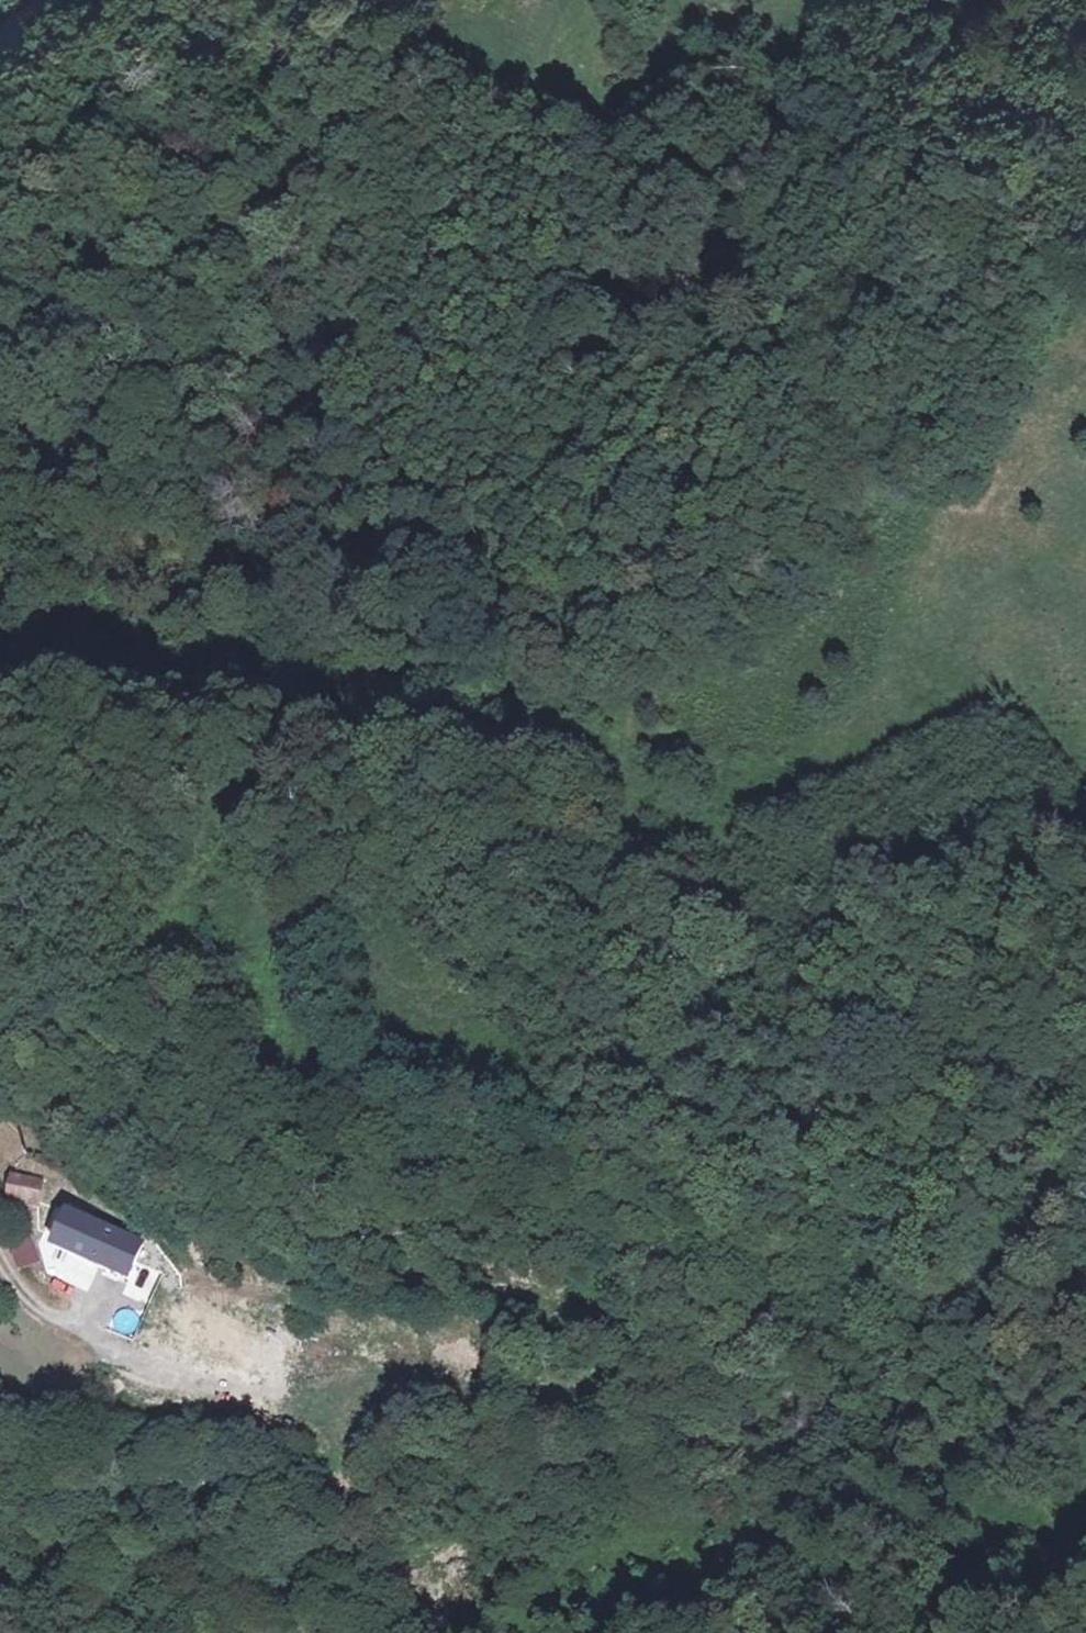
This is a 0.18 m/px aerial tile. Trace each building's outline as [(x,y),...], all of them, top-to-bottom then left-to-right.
[(53,1215),(24,1202),(13,1224),(42,1238),(53,1215)] [(145,1242),(65,1224),(58,1256),(138,1275),(145,1242)] [(39,1245),(18,1249),(24,1277),(44,1273),(39,1245)]
